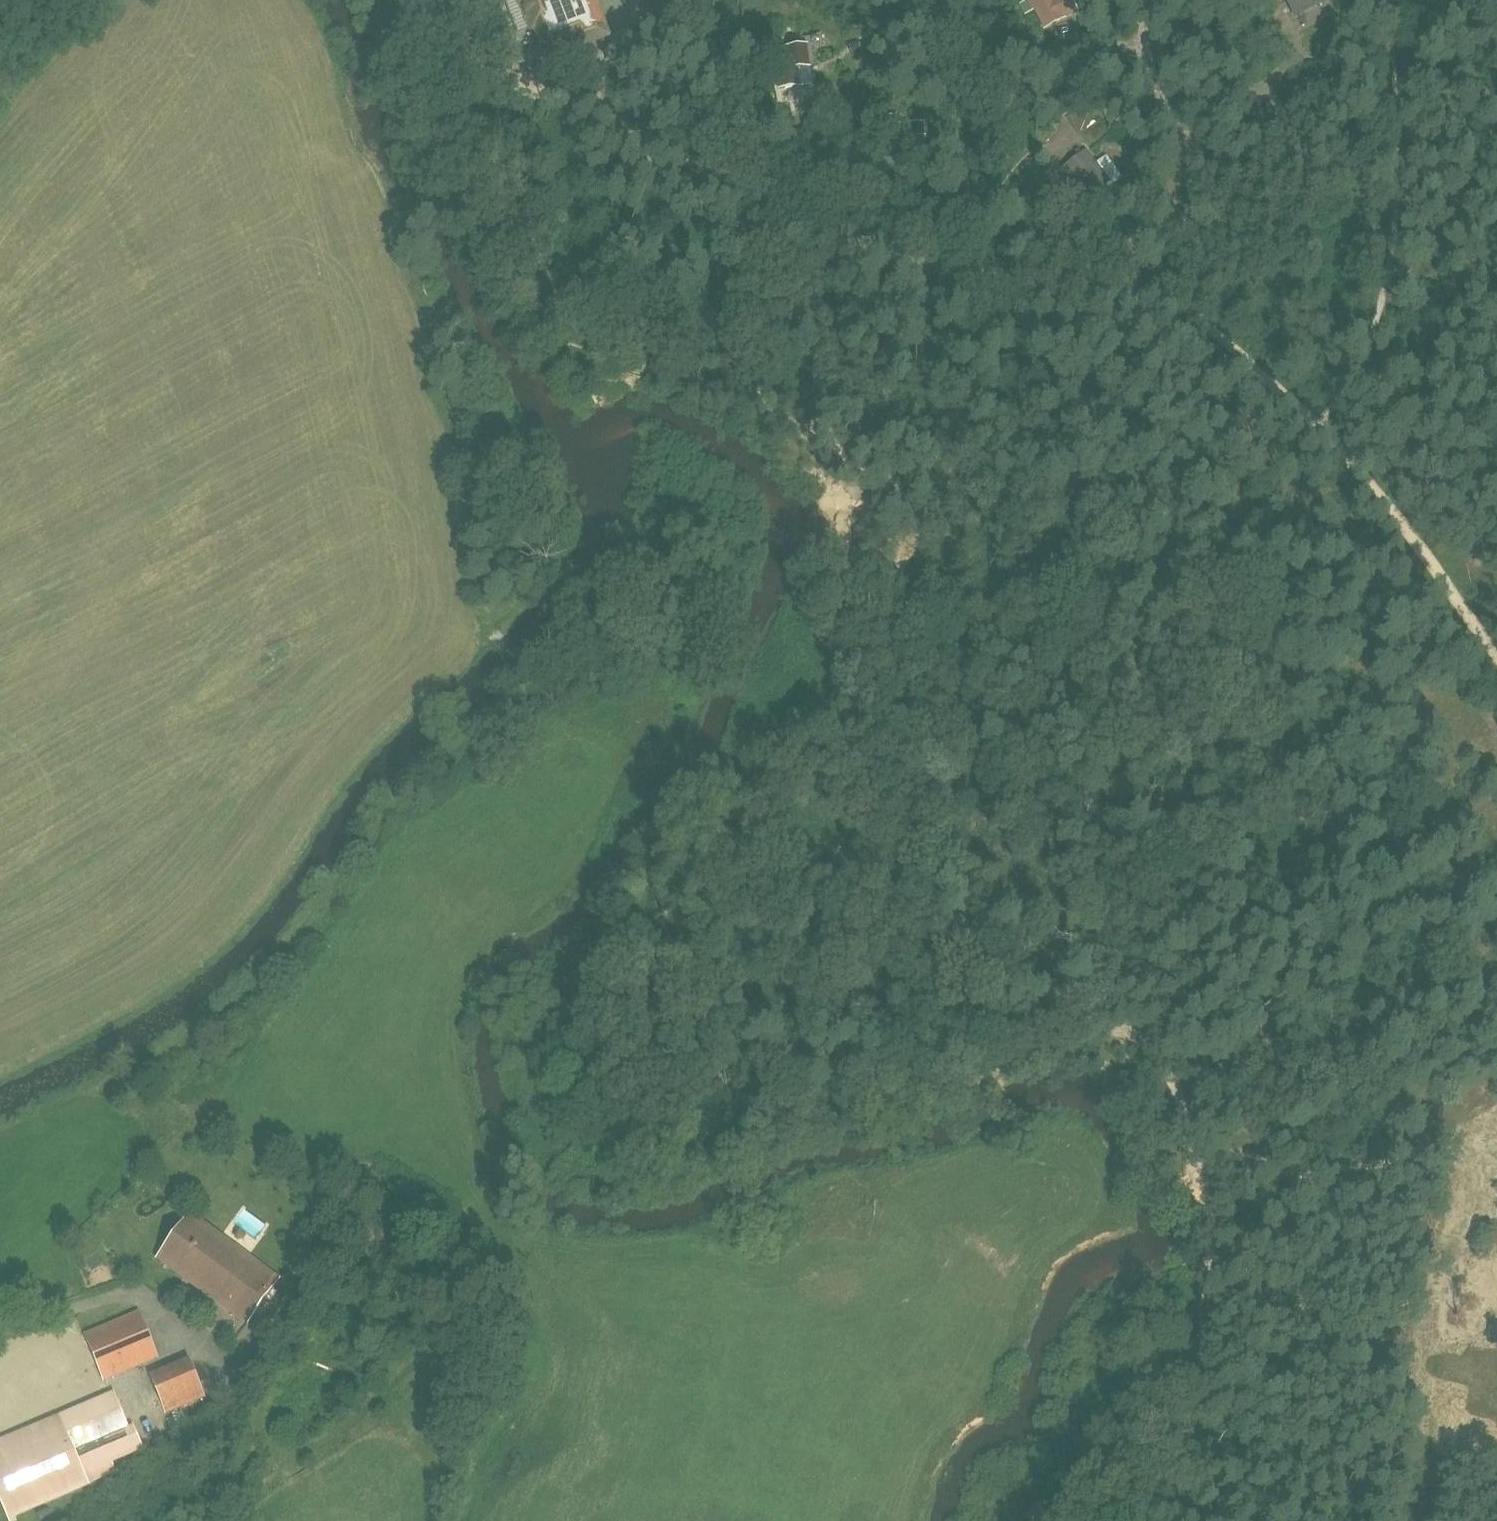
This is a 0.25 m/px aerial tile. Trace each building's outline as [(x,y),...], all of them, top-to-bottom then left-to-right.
[(529,33),(563,19),(574,47),(608,34),(595,0),(516,0),(529,33)] [(1020,2),(1026,13),(1035,8),(1044,26),(1052,22),(1053,23),(1056,22),(1055,20),(1075,10),(1070,0),(1024,0),(1020,2)] [(1294,15),(1323,0),(1287,0),(1294,15)] [(861,52),(858,41),(849,44),(852,55),(861,52)] [(778,89),(798,87),(812,85),(807,45),(774,49),(778,89)] [(1098,128),(1082,140),(1088,148),(1103,136),(1098,128)] [(1108,182),(1091,159),(1085,150),(1062,168),(1072,182),(1063,189),(1076,206),(1108,182)] [(279,1279),(189,1213),(157,1256),(247,1322),(279,1279)] [(138,1311),(85,1334),(104,1379),(157,1357),(138,1311)] [(197,1356),(154,1373),(170,1412),(213,1395),(197,1356)] [(0,1440),(0,1499),(9,1520),(15,1520),(16,1520),(13,1515),(88,1484),(85,1476),(113,1465),(110,1458),(141,1446),(133,1426),(128,1428),(113,1393),(0,1440)]
